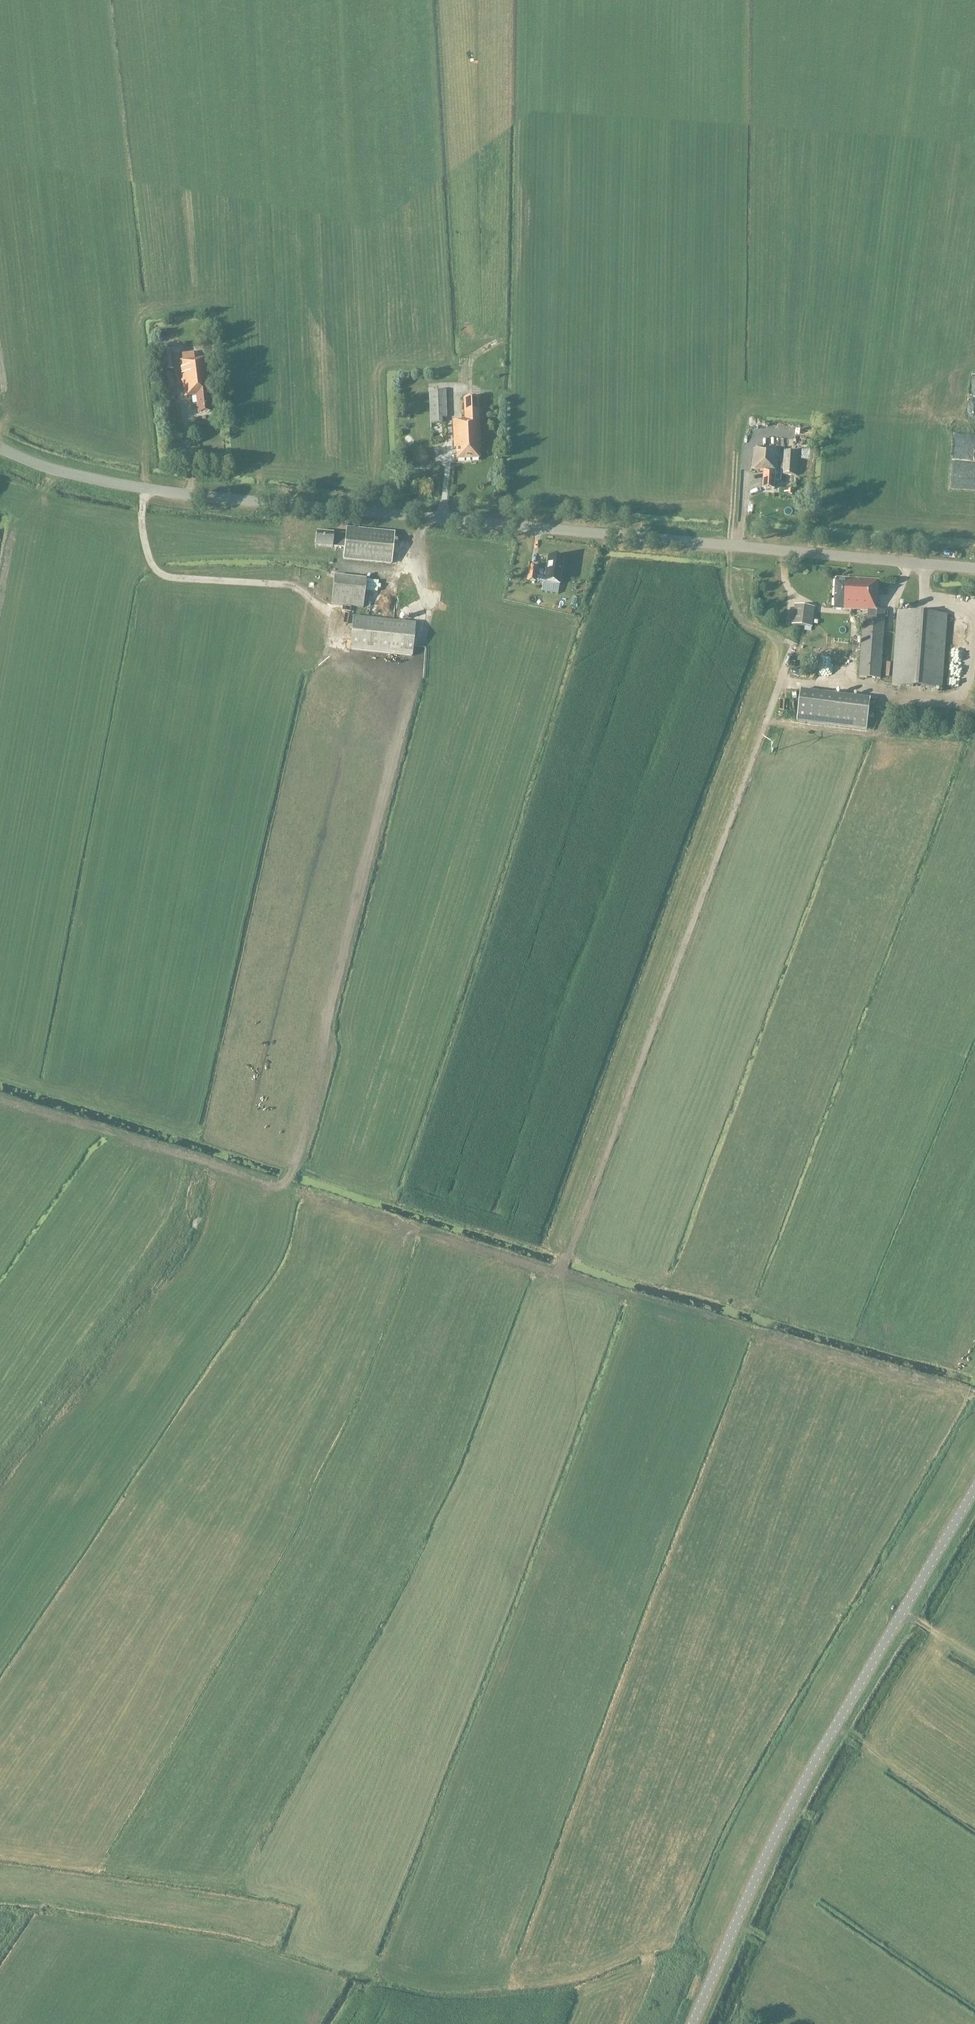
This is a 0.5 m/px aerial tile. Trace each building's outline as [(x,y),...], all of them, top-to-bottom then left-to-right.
[(210,394),(206,357),(180,360),(184,397),(196,395),(198,413),(210,412),(208,394),(210,394)] [(175,389),(174,375),(161,377),(163,391),(175,389)] [(446,418),(445,390),(429,391),(430,423),(442,423),(442,418),(446,418)] [(481,449),(478,397),(463,398),(464,419),(460,419),(460,420),(452,421),(454,448),(456,448),(456,460),(479,459),(478,449),(481,449)] [(961,408),(962,419),(974,417),(974,406),(961,408)] [(806,435),(791,434),(790,449),(805,450),(806,435)] [(778,471),(779,448),(753,447),(752,470),(764,470),(763,488),(774,489),(775,471),(778,471)] [(796,475),(797,453),(784,452),(783,474),(796,475)] [(333,533),(316,532),(315,545),(332,547),(333,546),(344,547),(342,560),(390,565),(393,533),(346,528),(345,535),(333,534),(333,533)] [(537,567),(529,566),(527,580),(535,581),(535,580),(553,583),(554,578),(559,579),(562,560),(548,557),(545,574),(536,573),(537,567)] [(363,607),(366,579),(334,576),(331,604),(363,607)] [(877,610),(878,580),(835,578),(834,608),(868,611),(867,620),(863,620),(859,677),(880,678),(885,610),(877,610)] [(384,582),(384,597),(394,598),(394,582),(384,582)] [(810,639),(815,607),(794,604),(792,625),(796,625),(794,637),(810,639)] [(941,689),(947,615),(897,611),(892,685),(941,689)] [(412,656),(415,623),(353,616),(349,649),(412,656)] [(867,729),(870,699),(800,691),(796,721),(867,729)]
